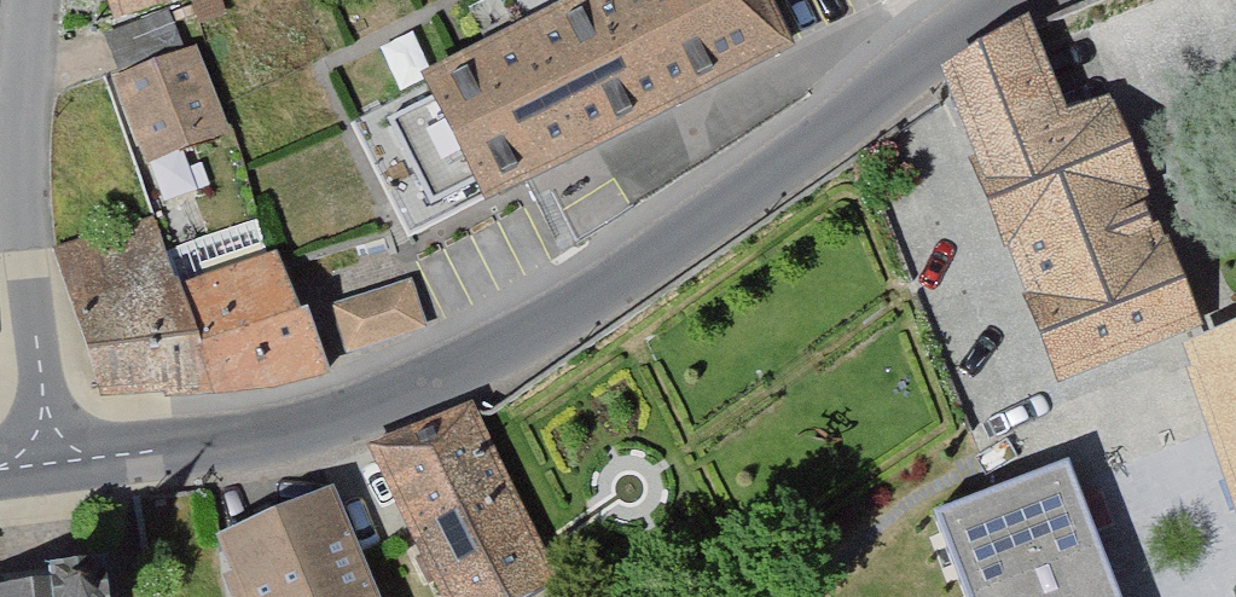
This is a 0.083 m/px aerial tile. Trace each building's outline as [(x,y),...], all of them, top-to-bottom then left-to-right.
[(96,19),(162,0),(91,0),(96,19)] [(737,0),(524,0),(457,27),(464,45),(392,79),(460,194),(764,56),(737,0)] [(764,56),(837,22),(826,0),(737,0),(764,56)] [(957,53),(921,79),(1028,380),(1171,329),(1091,106),(1037,125),(1005,35),(957,53)] [(92,79),(127,166),(212,132),(178,46),(92,79)] [(188,405),(159,293),(140,232),(47,257),(82,404),(188,405)] [(280,384),(301,381),(248,262),(159,293),(188,405),(280,384)] [(323,300),(336,346),(411,325),(398,279),(323,300)] [(1158,353),(1219,577),(1206,583),(1203,596),(1235,596),(1235,331),(1158,353)] [(427,596),(502,596),(542,576),(450,398),(351,449),(427,596)] [(951,596),(1106,596),(1068,467),(925,508),(951,596)] [(203,545),(226,596),(364,596),(319,494),(203,545)] [(88,581),(42,584),(43,596),(89,596),(88,581)]
